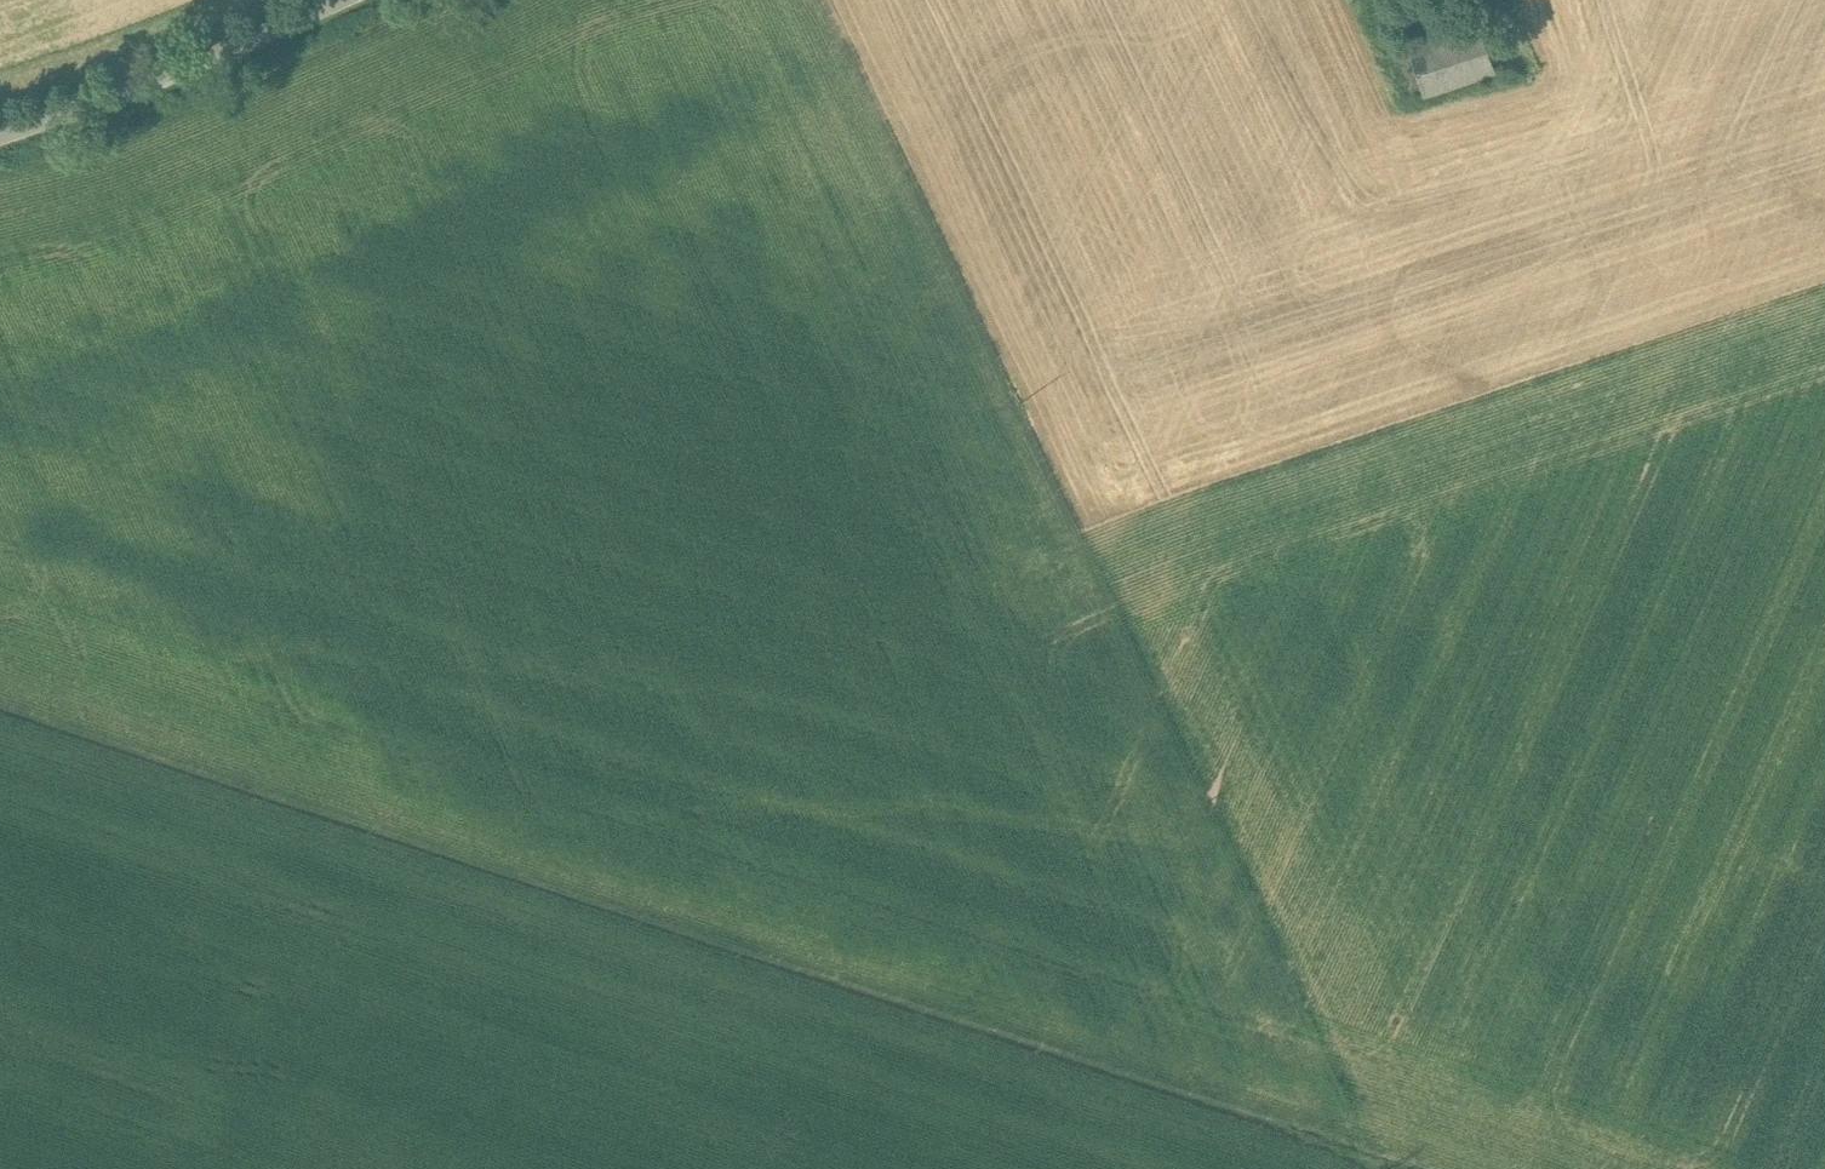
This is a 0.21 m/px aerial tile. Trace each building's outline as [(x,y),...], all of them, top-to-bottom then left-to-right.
[(1479,27),(1406,49),(1420,95),(1493,72),(1479,27)]
